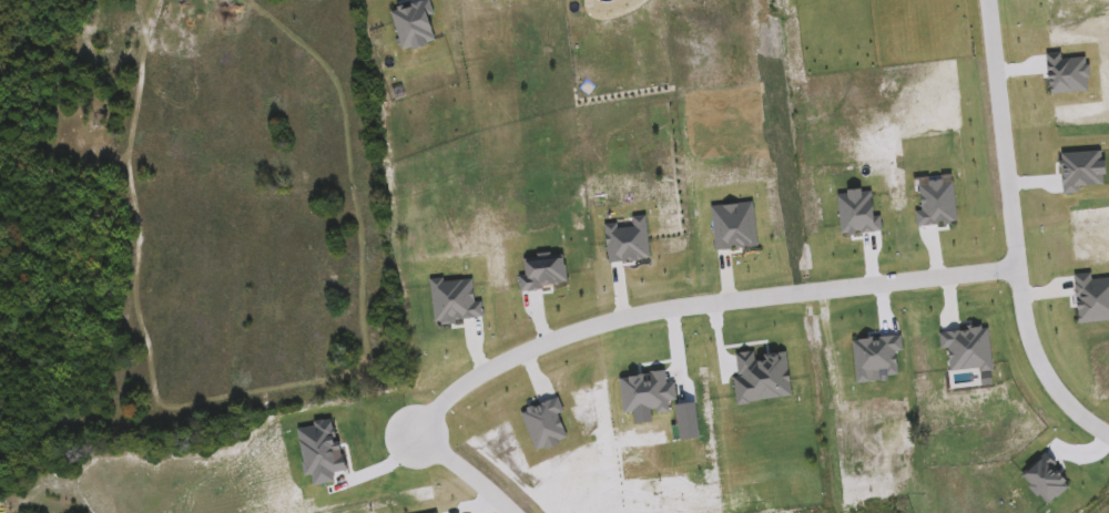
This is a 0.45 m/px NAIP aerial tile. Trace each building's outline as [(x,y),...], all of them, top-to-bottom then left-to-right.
[(411,3),(423,0),(431,0),(436,13),(429,16),(436,39),(426,42),(427,45),(414,50),(413,45),(405,48),(393,11),(398,10),(397,7),(404,4),(405,8),(411,6),(411,3)] [(1087,90),(1050,94),(1046,60),(1047,60),(1047,53),(1087,50),(1090,82),(1087,90)] [(1078,192),(1064,194),(1061,167),(1059,167),(1058,160),(1061,160),(1060,153),(1102,150),(1105,174),(1101,174),(1102,183),(1077,185),(1078,192)] [(957,219),(949,220),(950,224),(944,225),(943,222),(939,222),(939,225),(916,227),(914,209),(922,209),(919,185),(914,186),(914,176),(952,173),(953,182),(954,182),(957,219)] [(882,230),(874,232),(874,233),(861,234),(861,230),(855,230),(855,235),(849,236),(848,232),(842,233),(838,195),(847,194),(846,188),(859,187),(861,191),(872,189),(874,211),(881,215),(882,230)] [(759,247),(754,201),(739,203),(737,204),(724,205),(723,203),(710,205),(714,252),(759,247)] [(650,257),(645,215),(633,217),(633,224),(618,226),(618,220),(604,223),(610,261),(650,257)] [(568,280),(567,264),(562,265),(562,255),(525,258),(526,275),(520,275),(521,291),(542,290),(542,286),(561,285),(561,280),(568,280)] [(1093,270),(1108,270),(1108,320),(1080,321),(1076,266),(1093,265),(1093,270)] [(484,317),(455,320),(456,322),(440,325),(440,321),(435,322),(430,278),(442,277),(444,280),(474,278),(476,300),(482,299),(484,317)] [(939,335),(986,330),(990,376),(944,380),(939,335)] [(851,341),(898,337),(903,379),(855,383),(851,341)] [(734,352),(785,349),(788,400),(736,403),(734,352)] [(650,420),(635,421),(634,410),(624,411),(620,378),(628,377),(628,376),(638,375),(638,373),(644,372),(645,377),(651,376),(651,369),(667,367),(669,380),(675,379),(678,399),(669,400),(670,410),(660,411),(660,406),(649,407),(650,420)] [(559,396),(533,406),(531,404),(525,407),(526,410),(520,411),(536,450),(545,445),(548,449),(560,443),(559,441),(569,437),(559,414),(566,411),(559,396)] [(700,437),(695,401),(675,403),(680,439),(700,437)] [(1017,474),(1042,453),(1068,485),(1046,509),(1017,474)]
